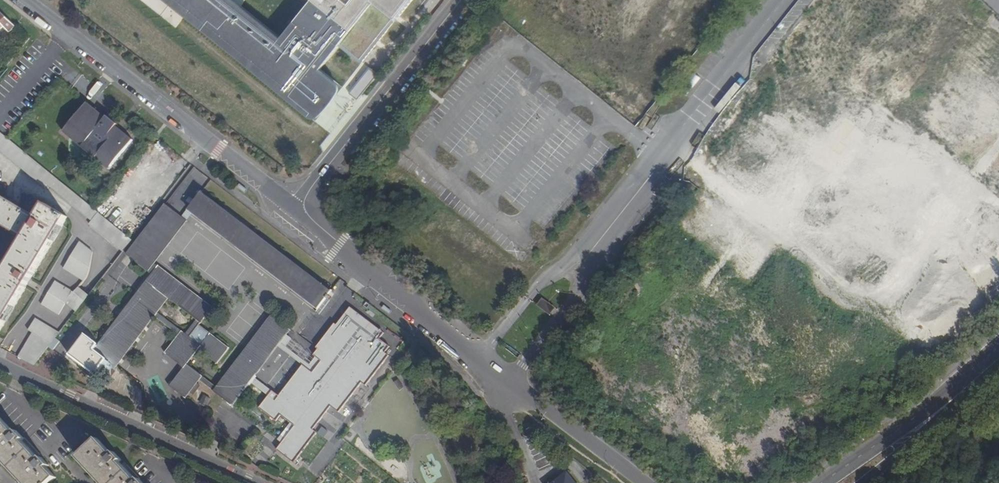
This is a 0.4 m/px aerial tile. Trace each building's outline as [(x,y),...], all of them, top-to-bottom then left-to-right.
[(308,116),(314,117),(319,117),(324,113),(332,103),(339,92),(340,85),(321,68),(341,44),(363,62),(407,8),(413,0),(310,0),(281,37),(235,0),(164,0),(308,116)] [(358,99),(378,76),(363,63),(343,86),(358,99)] [(88,103),(64,133),(97,159),(98,157),(112,168),(134,141),(117,127),(119,125),(108,117),(107,119),(92,107),(88,103)] [(124,252),(133,241),(7,138),(0,132),(0,150),(46,188),(48,185),(93,221),(90,224),(124,252)] [(181,187),(178,185),(168,197),(171,199),(181,187)] [(190,210),(234,243),(246,226),(203,193),(190,210)] [(12,308),(35,272),(62,227),(68,218),(45,204),(37,217),(0,195),(0,224),(25,238),(0,279),(0,328),(12,308)] [(137,214),(144,205),(135,198),(128,206),(137,214)] [(166,205),(134,248),(155,264),(187,221),(166,205)] [(265,240),(246,226),(234,243),(252,257),(265,240)] [(283,254),(265,240),(252,257),(270,271),(283,254)] [(93,252),(80,244),(64,269),(83,282),(90,272),(93,252)] [(125,321),(121,318),(101,345),(87,335),(72,356),(98,376),(109,361),(118,368),(156,317),(169,327),(172,324),(159,313),(170,299),(183,309),(194,294),(155,264),(134,248),(128,255),(153,275),(137,298),(141,300),(125,321)] [(332,292),(283,254),(270,271),(319,309),(329,296),(331,293),(332,292)] [(124,283),(134,268),(119,258),(104,280),(116,288),(120,281),(124,283)] [(73,292),(55,281),(40,305),(59,316),(65,305),(73,292)] [(89,296),(78,288),(65,305),(75,313),(89,296)] [(200,350),(206,355),(217,340),(211,335),(203,346),(191,338),(213,309),(213,308),(194,294),(183,309),(198,321),(188,335),(172,324),(169,327),(181,336),(168,355),(173,359),(185,368),(171,387),(178,392),(195,370),(189,365),(200,350)] [(141,300),(137,298),(121,318),(125,321),(141,300)] [(552,306),(542,298),(536,306),(546,313),(552,306)] [(72,321),(89,333),(101,316),(85,304),(72,321)] [(552,306),(546,313),(549,316),(555,308),(552,306)] [(255,377),(249,385),(267,398),(259,408),(277,421),(281,415),(291,423),(277,440),(281,443),(276,450),(294,464),(318,433),(313,430),(332,406),(339,412),(362,382),(366,385),(389,355),(385,352),(389,347),(380,339),(384,333),(350,308),(337,325),(335,324),(316,348),(318,350),(313,357),(286,337),(280,344),(296,356),(271,389),(255,377)] [(218,388),(195,370),(178,392),(186,398),(199,380),(233,406),(249,385),(255,377),(280,344),(286,337),(290,330),(272,316),(218,388)] [(58,333),(36,319),(28,331),(32,334),(18,357),(34,366),(58,333)] [(217,340),(206,355),(218,364),(230,349),(217,340)] [(27,482),(48,482),(56,475),(47,465),(48,464),(41,457),(40,458),(22,439),(23,438),(17,431),(16,432),(0,415),(0,454),(27,482)] [(104,482),(143,482),(141,480),(140,482),(121,462),(122,461),(115,454),(114,455),(99,439),(80,458),(104,482)] [(557,482),(574,482),(567,474),(557,482)]
